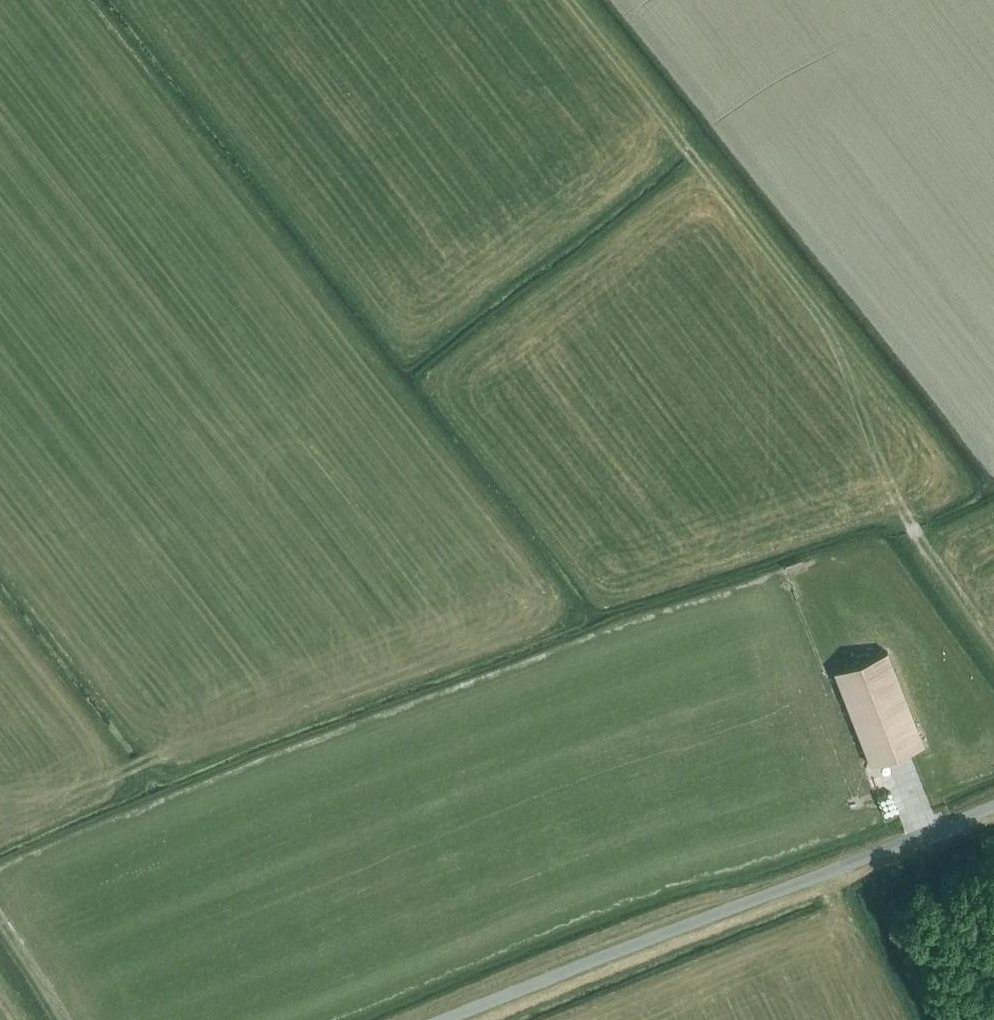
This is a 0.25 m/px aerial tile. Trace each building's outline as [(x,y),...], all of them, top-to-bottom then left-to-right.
[(871,765),(924,745),(887,651),(835,672),(871,765)]
